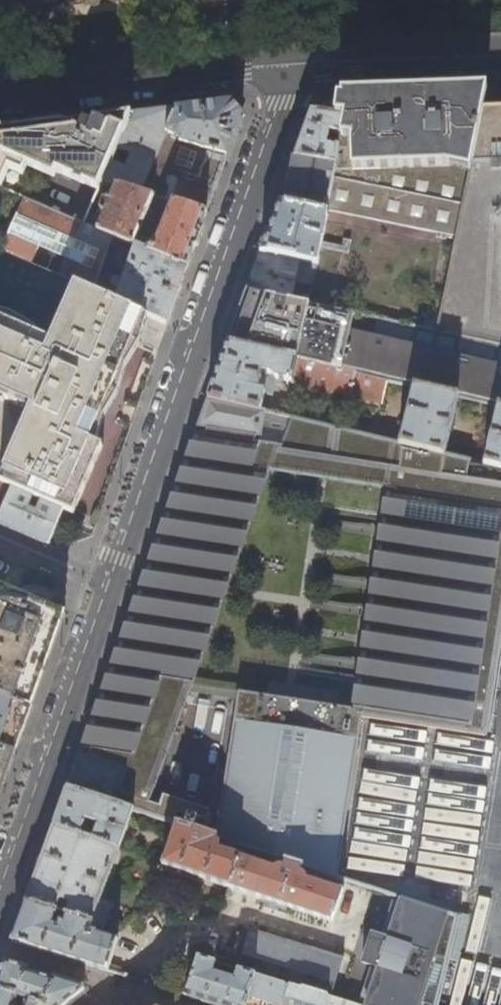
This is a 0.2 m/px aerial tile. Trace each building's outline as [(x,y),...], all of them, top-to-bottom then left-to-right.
[(333,107),(332,116),(344,118),(341,135),(341,136),(340,140),(338,149),(335,166),(327,213),(278,205),(270,228),(261,252),(316,266),(311,288),(309,298),(307,304),(436,333),(472,166),(484,109),(488,89),(449,91),(395,92),(349,94),(334,95),(330,107),(333,107)] [(182,108),(131,114),(115,152),(126,156),(121,169),(109,165),(102,183),(110,186),(140,194),(166,137),(180,142),(179,145),(209,154),(197,190),(174,183),(173,182),(172,181),(171,181),(169,181),(168,182),(167,183),(167,184),(167,186),(168,187),(169,188),(164,201),(206,213),(211,200),(231,144),(242,113),(232,102),(182,108)] [(344,118),(332,116),(333,107),(330,107),(314,108),(303,137),(296,156),(312,160),(335,166),(338,149),(326,147),(327,142),(328,143),(329,137),(328,137),(328,133),(341,135),(344,118)] [(484,109),(472,166),(436,333),(500,345),(500,109),(484,109)] [(3,130),(0,138),(0,188),(14,194),(29,160),(57,172),(59,167),(100,185),(102,183),(109,165),(115,152),(131,114),(53,124),(3,130)] [(312,160),(296,156),(286,184),(278,205),(327,213),(335,166),(312,160)] [(187,267),(194,248),(206,213),(164,201),(140,194),(110,186),(108,191),(113,193),(97,231),(111,237),(135,246),(187,267)] [(0,188),(0,249),(24,199),(14,194),(0,188)] [(56,277),(90,291),(111,237),(97,231),(83,225),(24,199),(0,249),(0,253),(29,265),(40,238),(67,251),(56,277)] [(187,267),(135,246),(114,301),(143,313),(167,323),(176,299),(187,267)] [(316,266),(261,252),(254,272),(247,290),(307,304),(309,298),(293,294),(296,284),(311,288),(316,266)] [(0,253),(0,483),(13,488),(33,497),(37,499),(62,510),(73,514),(94,464),(101,447),(88,441),(112,386),(131,342),(143,313),(114,301),(90,291),(56,277),(29,265),(0,253)] [(247,290),(237,318),(228,344),(297,361),(296,362),(387,383),(402,386),(402,384),(412,387),(458,398),(495,407),(500,409),(500,345),(436,333),(307,304),(247,290)] [(297,361),(228,344),(219,367),(208,398),(259,411),(264,393),(270,395),(274,379),(381,404),(387,383),(296,362),(297,361)] [(458,398),(412,387),(398,445),(443,456),(458,398)] [(259,411),(208,398),(202,416),(198,427),(254,436),(253,440),(280,444),(279,448),(394,466),(465,475),(467,461),(443,456),(398,445),(259,411)] [(495,407),(482,465),(500,469),(500,409),(495,407)] [(353,709),(352,716),(363,718),(485,740),(500,641),(500,481),(465,475),(394,466),(279,448),(280,444),(253,440),(254,436),(198,427),(187,456),(177,483),(164,520),(153,553),(137,595),(89,728),(80,753),(126,769),(124,775),(118,795),(149,805),(156,786),(240,551),(260,497),(269,469),(384,485),(372,573),(353,709)] [(0,483),(0,518),(13,488),(0,483)] [(13,488),(0,518),(0,524),(24,535),(47,544),(62,510),(37,499),(35,505),(39,507),(36,515),(32,512),(27,512),(33,497),(13,488)] [(30,709),(48,658),(63,616),(64,614),(0,586),(0,696),(30,709)] [(235,691),(232,720),(218,817),(215,837),(217,838),(285,860),(301,866),(334,876),(338,864),(360,739),(363,718),(352,716),(353,709),(235,691)] [(14,754),(22,731),(30,709),(0,696),(0,747),(14,754)] [(4,784),(14,754),(0,747),(0,794),(4,784)] [(126,769),(80,753),(67,789),(133,810),(176,824),(207,834),(210,811),(162,795),(157,808),(149,805),(118,795),(124,775),(126,769)] [(133,810),(67,789),(60,808),(54,826),(79,835),(83,826),(88,829),(91,822),(95,824),(92,830),(96,831),(93,840),(118,849),(133,810)] [(207,834),(176,824),(162,866),(331,922),(342,892),(307,880),(306,879),(304,875),(301,873),(299,873),(301,866),(285,860),(283,867),(280,866),(278,866),(274,868),(273,869),(218,851),(218,849),(217,846),(217,845),(215,843),(217,838),(215,837),(207,834)] [(79,835),(54,826),(39,866),(26,903),(57,913),(61,902),(70,905),(66,916),(68,917),(91,924),(102,928),(105,920),(94,916),(118,849),(93,840),(79,835)] [(57,913),(26,903),(19,922),(12,941),(63,958),(107,971),(107,970),(109,966),(116,941),(96,933),(89,931),(91,924),(68,917),(65,925),(61,924),(60,928),(53,926),(57,913)] [(198,959),(186,996),(214,1004),(246,1004),(248,997),(254,977),(237,972),(235,978),(213,970),(215,965),(198,959)] [(84,990),(83,987),(5,962),(0,976),(0,1004),(14,1004),(18,996),(27,999),(24,1004),(64,1004),(84,990)] [(256,973),(254,977),(248,997),(261,1002),(272,1004),(325,1004),(327,996),(301,989),(298,999),(285,995),(287,989),(293,991),(294,986),(289,985),(289,983),(256,973)] [(327,996),(325,1004),(356,1004),(327,996)]
